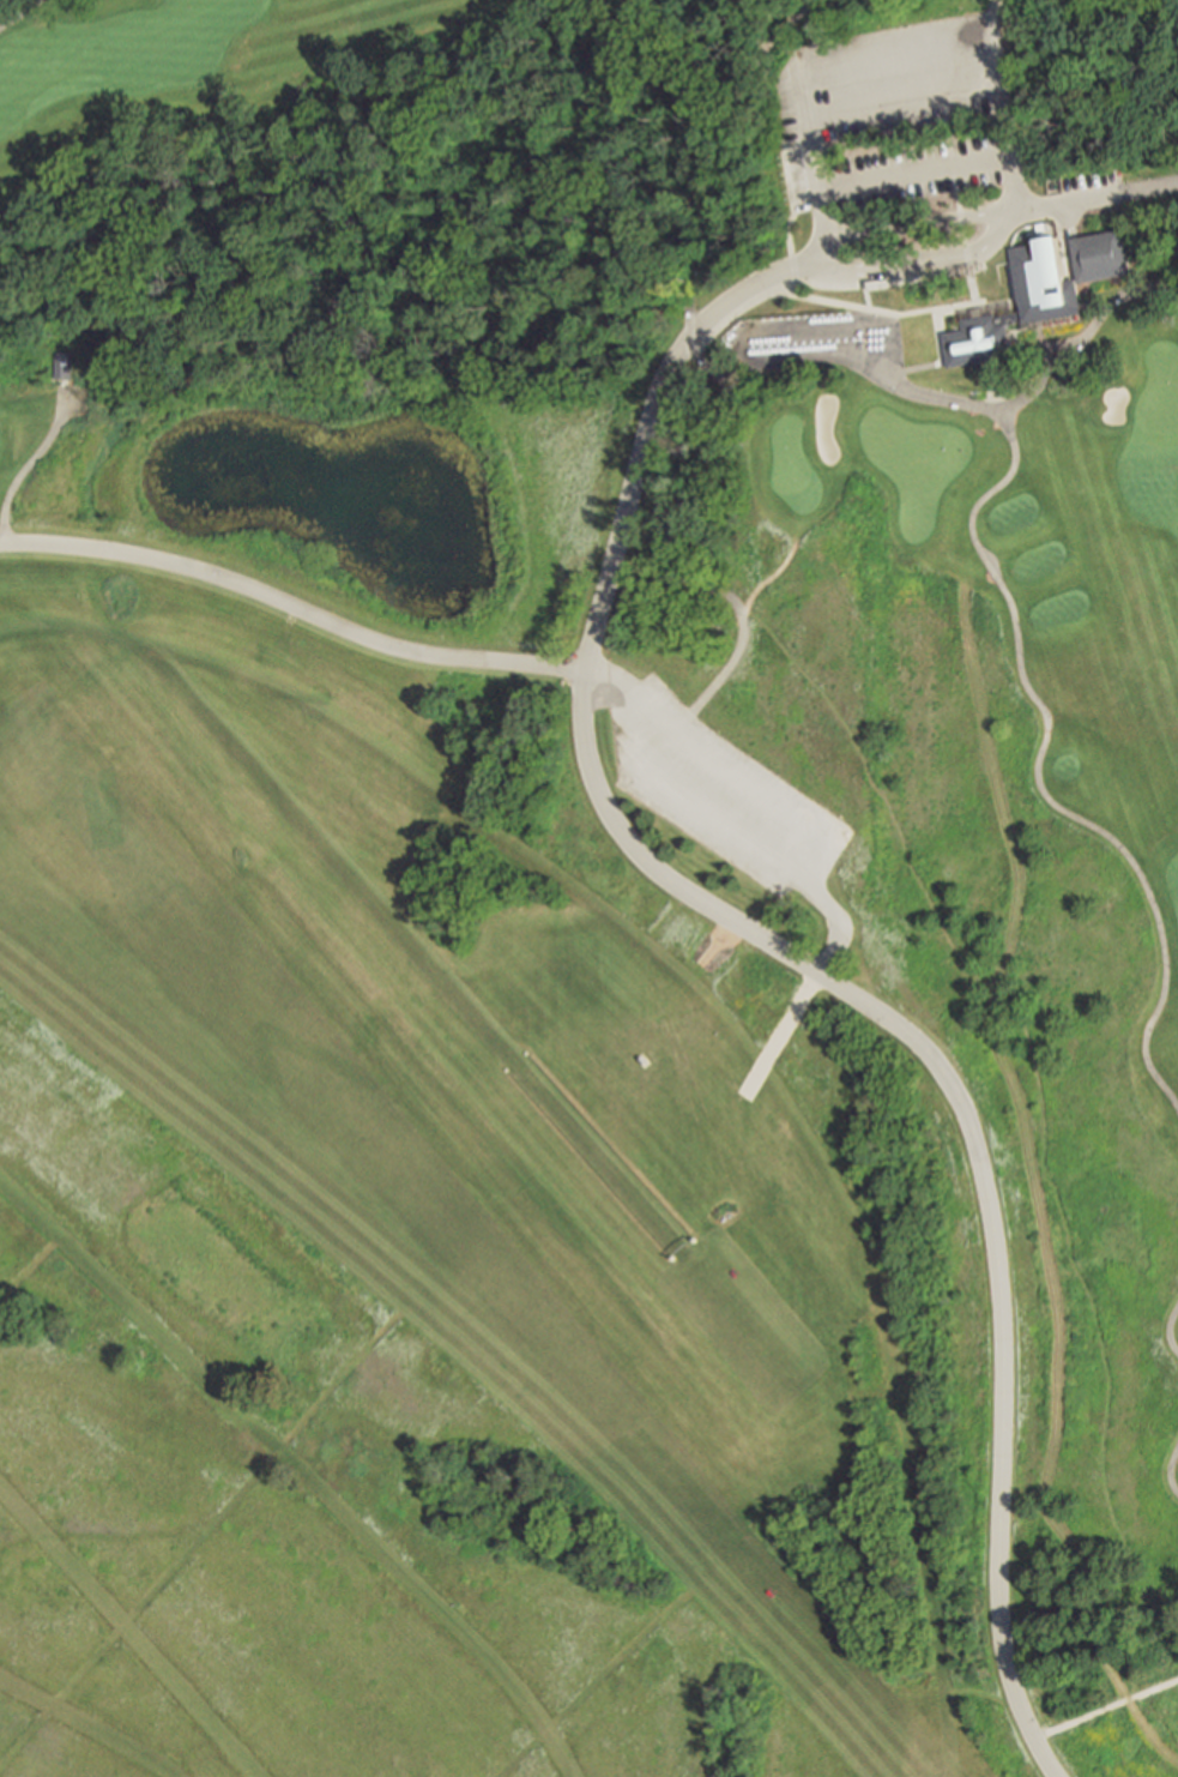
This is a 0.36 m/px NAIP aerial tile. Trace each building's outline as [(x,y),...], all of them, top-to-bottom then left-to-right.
[(1007,247),(1017,308),(1005,311),(1004,305),(960,313),(962,331),(942,335),(948,368),(1011,356),(1005,321),(1019,320),(1021,326),(1082,315),(1077,284),(1131,273),(1123,225),(1064,236),(1063,230),(1029,236),(1031,242),(1007,247)] [(52,355),(50,381),(72,381),(73,355),(52,355)]
